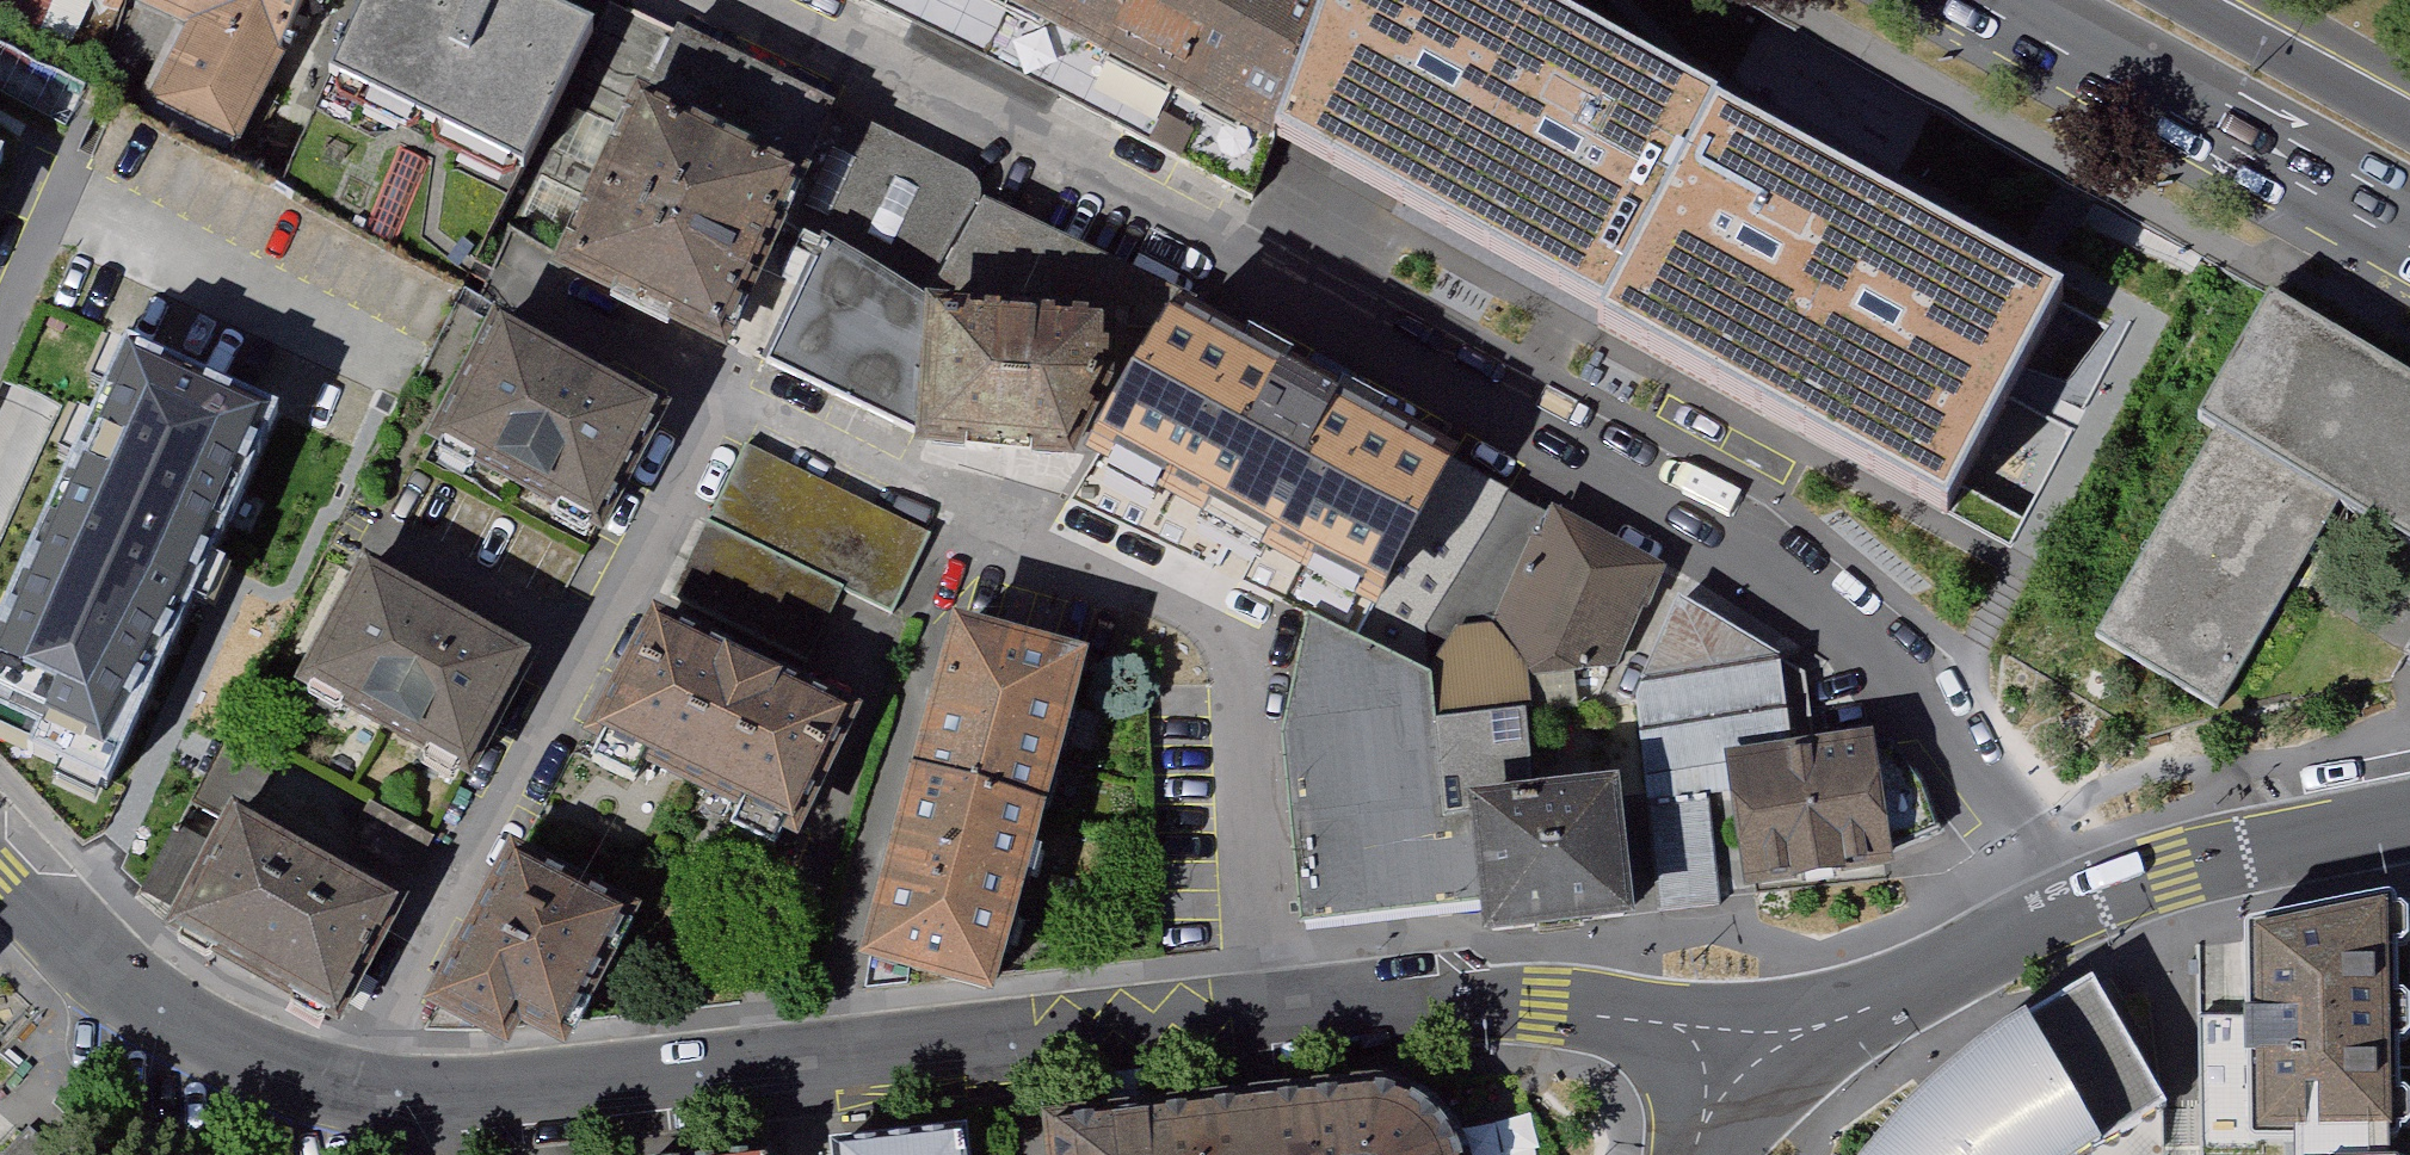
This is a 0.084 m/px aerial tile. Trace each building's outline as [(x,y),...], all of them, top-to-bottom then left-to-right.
[(199,21),(160,110),(237,143),(276,55),(300,0),(151,0),(199,21)] [(335,69),(533,162),(600,21),(555,0),(368,0),(335,69)] [(1291,161),(1365,10),(1345,0),(962,0),(1291,161)] [(1948,515),(2071,286),(1535,0),(1402,0),(1309,174),(1948,515)] [(563,237),(739,322),(826,145),(649,60),(563,237)] [(885,139),(860,187),(943,231),(968,183),(885,139)] [(1116,365),(1118,295),(929,289),(813,233),(755,353),(918,429),(1073,440),(1116,365)] [(1168,296),(1092,436),(1374,588),(1450,448),(1168,296)] [(608,540),(681,406),(504,311),(432,444),(608,540)] [(275,408),(117,337),(98,381),(108,385),(94,415),(84,411),(65,452),(73,455),(0,616),(0,722),(34,737),(29,750),(61,764),(56,776),(99,795),(190,595),(201,600),(219,559),(209,555),(275,408)] [(2324,540),(2409,590),(2409,424),(2262,338),(2190,461),(2204,470),(2104,643),(2224,713),(2324,540)] [(756,444),(684,587),(818,650),(844,585),(904,602),(932,528),(756,444)] [(1430,668),(1311,613),(1286,745),(1308,929),(1491,908),(1494,928),(1632,916),(1617,774),(1505,784),(1502,762),(1529,756),(1527,703),(1525,671),(1616,663),(1661,569),(1550,508),(1489,622),(1457,626),(1430,668)] [(549,647),(372,549),(298,681),(475,779),(549,647)] [(878,688),(663,581),(594,717),(609,725),(603,737),(641,756),(648,742),(749,793),(742,807),(782,827),(790,811),(810,821),(878,688)] [(1801,649),(1699,586),(1653,683),(1669,909),(1730,903),(1725,789),(1754,786),(1763,877),(1918,855),(1898,716),(1810,728),(1801,649)] [(1086,645),(956,609),(862,949),(991,984),(1086,645)] [(439,836),(375,800),(352,841),(416,877),(439,836)] [(232,810),(166,928),(342,1026),(408,908),(232,810)] [(639,900),(511,834),(430,990),(516,1035),(528,1012),(564,1031),(639,900)] [(2399,908),(2253,938),(2259,1145),(2399,1142),(2399,908)] [(2109,978),(2069,998),(2004,1039),(1949,1084),(1896,1142),(1887,1154),(2087,1154),(2124,1123),(2165,1096),(2109,978)] [(1217,1100),(1222,1154),(1469,1154),(1463,1138),(1451,1117),(1436,1101),(1408,1085),(1381,1080),(1217,1100)] [(1217,1100),(1059,1120),(1062,1154),(1222,1154),(1217,1100)] [(978,1114),(840,1131),(843,1154),(983,1154),(978,1114)] [(780,1136),(642,1152),(642,1154),(783,1154),(780,1136)]
